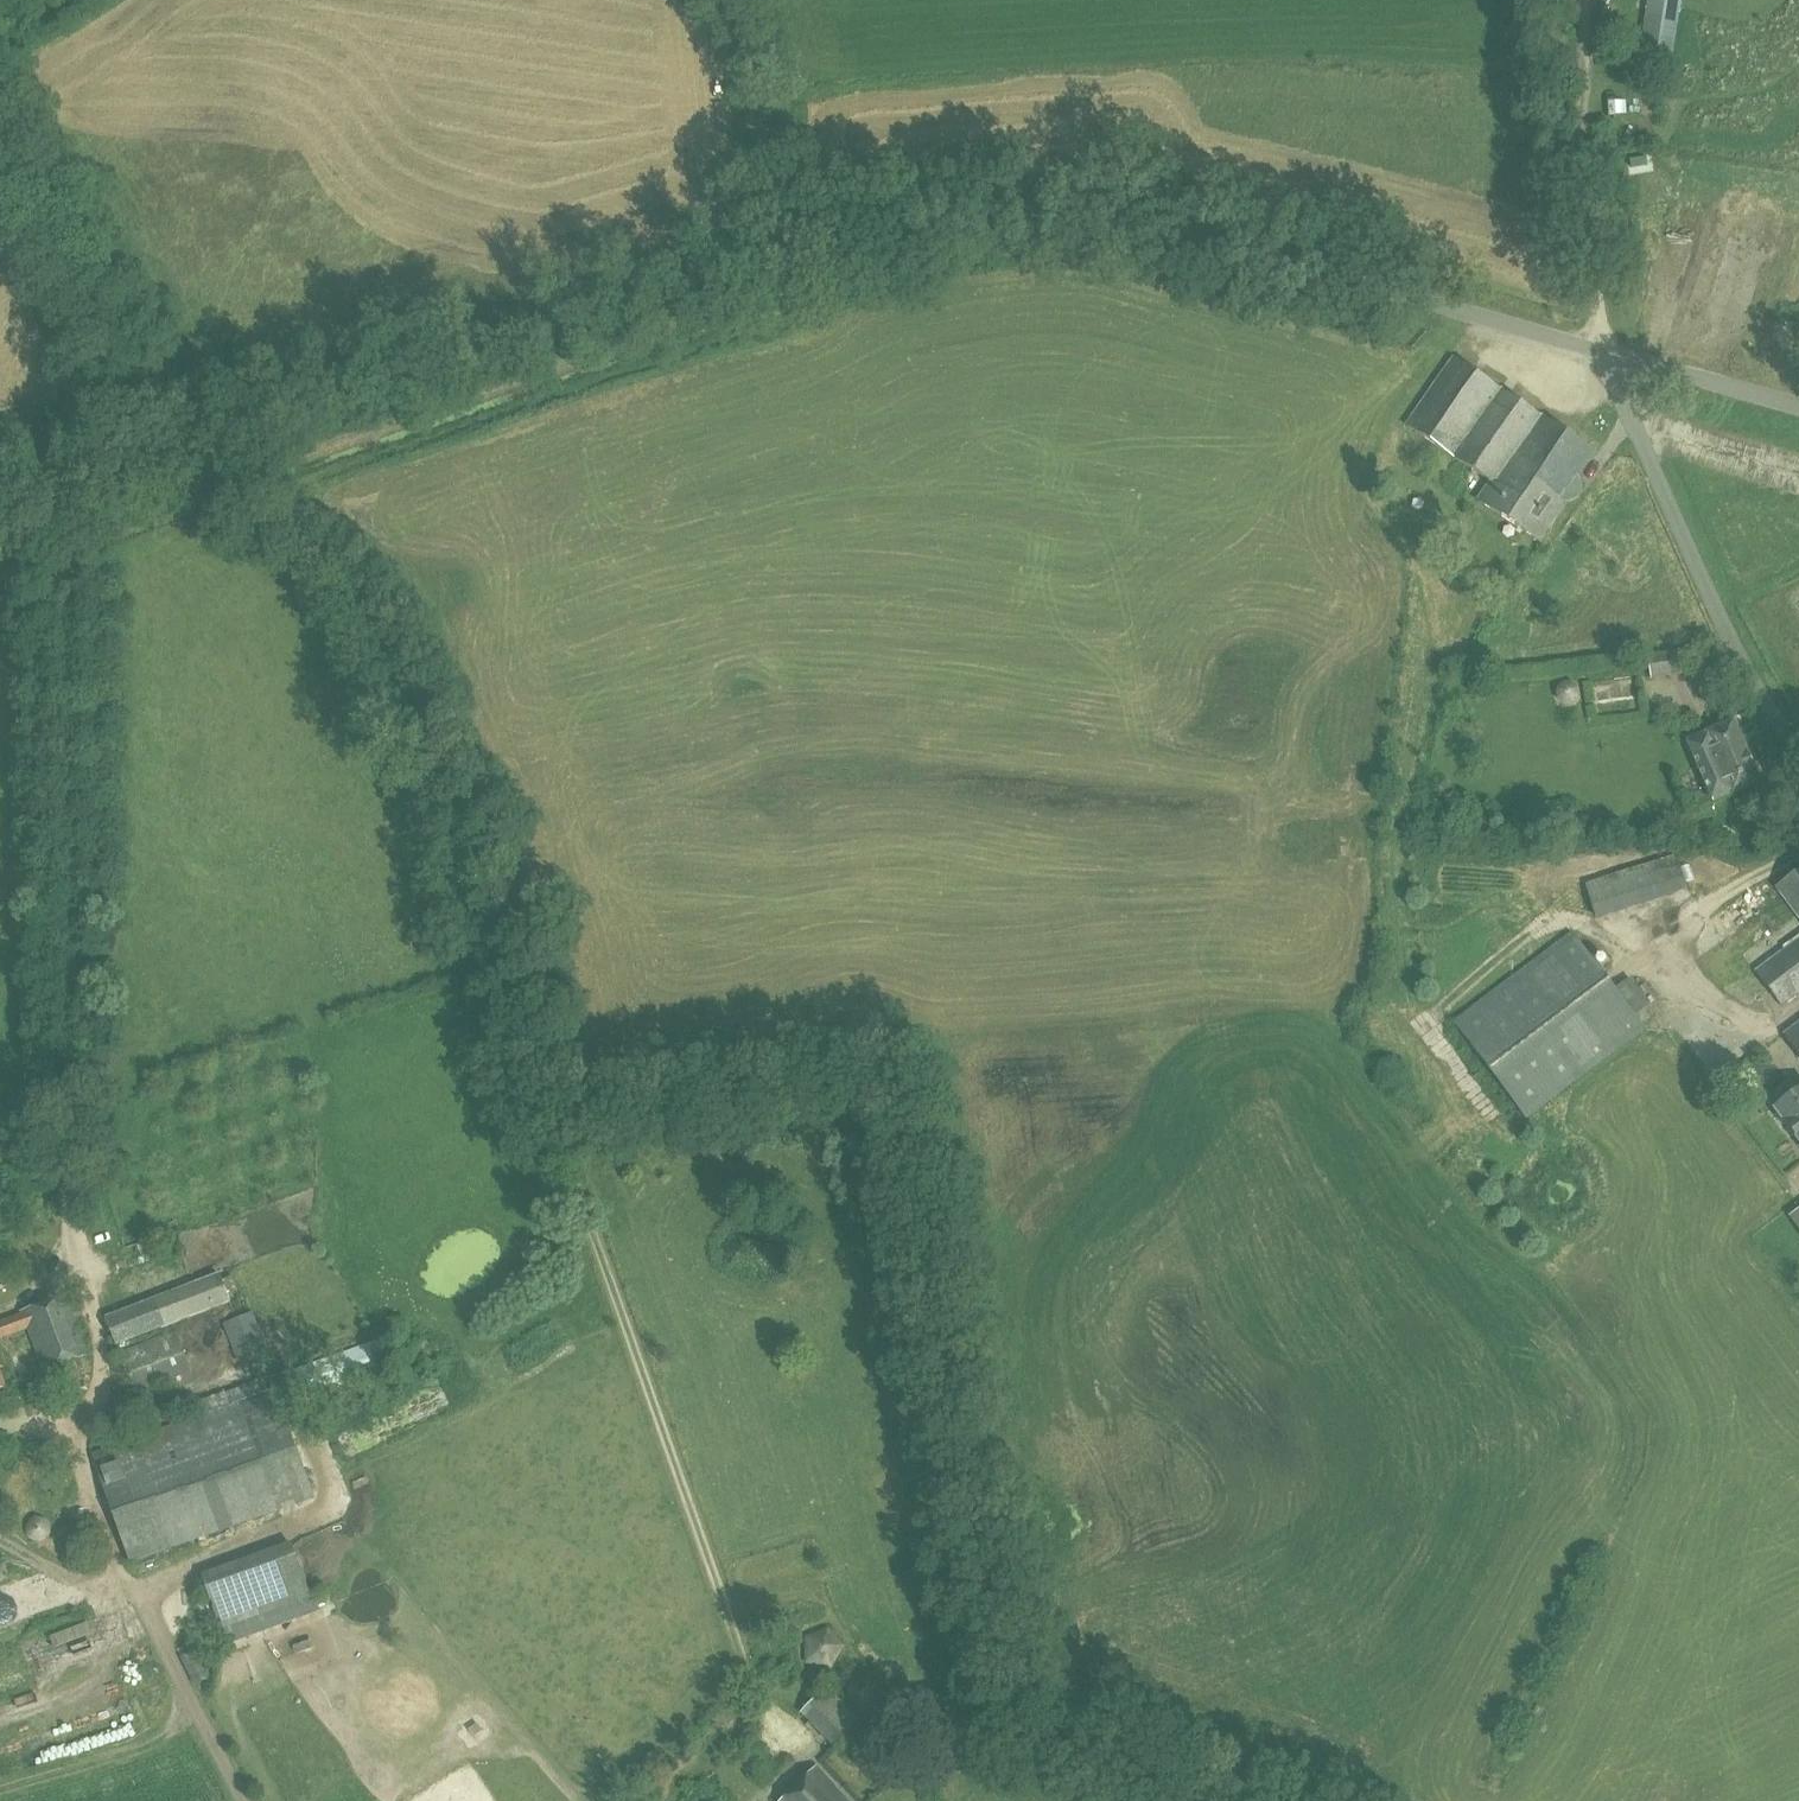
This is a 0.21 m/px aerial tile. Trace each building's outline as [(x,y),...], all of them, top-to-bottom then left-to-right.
[(1670,68),(1680,0),(1648,0),(1638,63),(1670,68)] [(1635,177),(1660,174),(1658,159),(1633,162),(1635,177)] [(1477,499),(1538,541),(1567,500),(1570,499),(1574,497),(1578,494),(1581,489),(1582,483),(1577,474),(1593,451),(1540,414),(1454,357),(1407,425),(1489,481),(1477,499)] [(1647,653),(1650,678),(1697,672),(1693,648),(1647,653)] [(1577,687),(1571,681),(1562,682),(1556,688),(1557,697),(1563,703),(1572,702),(1578,696),(1577,687)] [(1687,742),(1712,801),(1759,781),(1733,719),(1704,731),(1705,734),(1687,742)] [(1584,885),(1595,918),(1619,910),(1687,889),(1676,856),(1589,880),(1590,883),(1584,885)] [(1781,1008),(1798,994),(1798,868),(1774,887),(1794,914),(1741,954),(1756,973),(1758,972),(1781,1008)] [(1452,1021),(1525,1118),(1645,1027),(1636,1016),(1649,1006),(1629,979),(1616,989),(1571,931),(1452,1021)] [(1783,1034),(1798,1055),(1798,1023),(1783,1034)] [(1798,1141),(1798,1087),(1773,1106),(1798,1141)] [(1798,1230),(1798,1210),(1790,1217),(1798,1230)] [(105,1316),(116,1346),(231,1302),(220,1272),(105,1316)] [(5,1336),(26,1328),(43,1373),(92,1354),(69,1293),(19,1311),(21,1316),(0,1324),(0,1338),(5,1336)] [(222,1325),(237,1364),(270,1351),(254,1313),(222,1325)] [(175,1329),(119,1350),(135,1393),(192,1372),(175,1329)] [(54,1384),(41,1387),(46,1404),(58,1401),(54,1384)] [(173,1548),(280,1510),(316,1499),(276,1388),(240,1400),(90,1452),(130,1563),(173,1548)] [(201,1573),(220,1628),(256,1615),(310,1596),(290,1540),(235,1560),(201,1573)] [(807,1660),(831,1665),(843,1645),(827,1628),(806,1636),(807,1660)] [(181,1658),(193,1684),(208,1677),(196,1651),(181,1658)] [(800,1712),(835,1747),(862,1722),(827,1686),(800,1712)] [(817,1767),(780,1800),(849,1800),(817,1767)]
